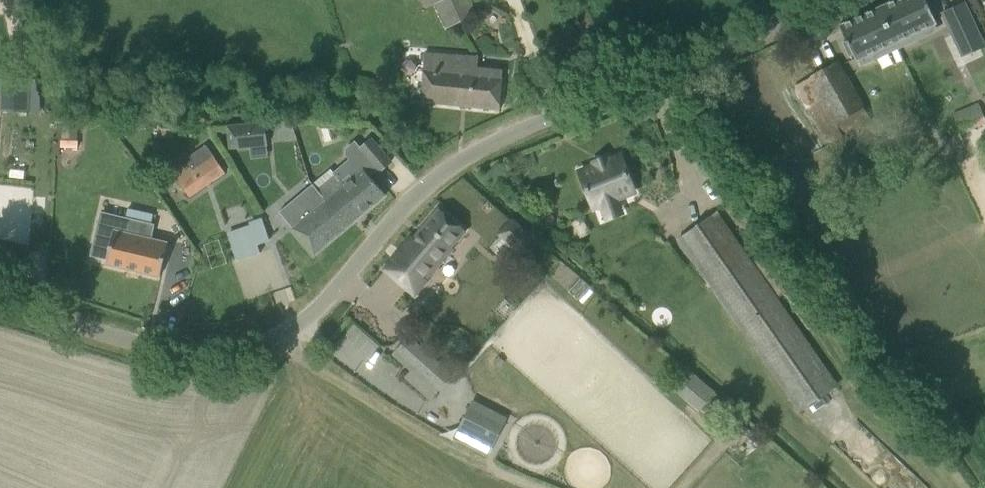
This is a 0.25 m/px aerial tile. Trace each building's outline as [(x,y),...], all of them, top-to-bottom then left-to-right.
[(438,9),(447,28),(477,13),(470,0),(434,0),(438,9)] [(879,5),(894,38),(893,39),(897,49),(914,41),(910,33),(925,26),(926,28),(936,23),(926,0),(891,0),(879,5)] [(894,38),(879,5),(839,24),(846,40),(842,42),(849,56),(853,54),(856,61),(858,60),(861,66),(876,59),(871,49),(893,39),(894,38)] [(984,46),(973,20),(950,30),(954,40),(965,35),(972,52),(984,46)] [(424,52),(422,102),(499,109),(503,70),(477,67),(478,56),(424,52)] [(805,102),(827,145),(871,121),(837,61),(795,85),(805,102)] [(15,79),(14,111),(29,112),(30,79),(15,79)] [(953,114),(961,132),(984,122),(984,118),(979,103),(953,114)] [(265,121),(226,124),(228,149),(267,145),(265,121)] [(330,168),(313,183),(318,189),(348,225),(385,194),(366,171),(374,164),(379,171),(391,161),(372,137),(360,148),(366,155),(356,163),(351,158),(334,172),(330,168)] [(185,159),(186,161),(172,171),(189,195),(224,171),(205,144),(185,159)] [(593,207),(634,191),(620,155),(579,171),(593,207)] [(313,183),(278,213),(291,229),(289,230),(311,256),(348,225),(318,189),(313,183)] [(400,249),(384,268),(404,285),(415,294),(427,280),(453,248),(452,247),(466,230),(438,207),(413,237),(411,235),(400,249)] [(127,208),(125,218),(138,221),(140,211),(127,208)] [(101,212),(95,239),(111,242),(106,263),(160,276),(168,242),(145,237),(148,225),(153,226),(153,224),(138,221),(125,218),(101,212)] [(679,238),(690,254),(744,333),(737,339),(775,391),(781,386),(799,412),(838,385),(778,298),(787,292),(761,256),(753,262),(728,228),(716,212),(679,238)] [(497,232),(522,254),(537,238),(513,215),(497,232)] [(259,253),(250,227),(242,229),(239,221),(231,224),(234,232),(228,234),(237,260),(259,253)] [(408,375),(433,398),(452,376),(451,375),(409,337),(396,351),(414,368),(408,375)] [(696,372),(678,393),(698,411),(716,390),(696,372)] [(453,437),(488,455),(507,416),(472,399),(453,437)]
